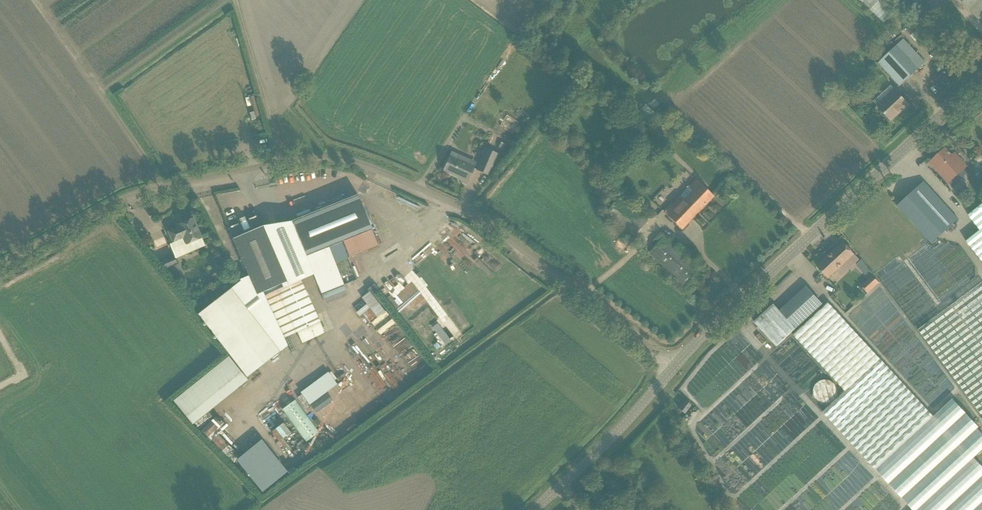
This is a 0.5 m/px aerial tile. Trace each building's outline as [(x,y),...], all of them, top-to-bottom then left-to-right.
[(899,14),(886,0),(862,0),(886,26),(899,14)] [(972,12),(978,20),(981,17),(981,0),(961,0),(972,12)] [(925,62),(919,55),(904,39),(878,63),(900,86),(925,62)] [(909,105),(902,97),(895,90),(878,106),(885,113),(891,121),(892,120),(890,119),(901,109),(902,111),(909,105)] [(639,115),(646,121),(655,112),(649,106),(639,115)] [(253,114),(255,122),(263,120),(260,112),(253,114)] [(501,142),(498,148),(504,150),(507,144),(501,142)] [(229,160),(239,159),(237,147),(228,148),(229,160)] [(965,175),(961,171),(967,167),(961,161),(955,153),(952,155),(945,148),(928,164),(935,171),(936,170),(955,190),(962,183),(962,178),(965,175)] [(498,154),(486,149),(477,170),(488,175),(498,154)] [(461,178),(460,180),(468,183),(475,167),(458,159),(460,155),(451,151),(443,170),(459,177),(461,178)] [(579,164),(573,170),(587,183),(593,177),(579,164)] [(479,173),(474,187),(484,191),(490,177),(479,173)] [(664,212),(674,222),(682,229),(714,196),(706,189),(696,179),(664,212)] [(958,219),(931,189),(924,182),(897,206),(931,243),(958,219)] [(292,221),(296,230),(321,294),(344,285),(335,262),(378,245),(358,194),(292,221)] [(967,215),(979,230),(965,241),(981,262),(981,203),(967,215)] [(257,295),(266,291),(287,281),(263,224),(259,215),(246,221),(241,224),(241,223),(228,228),(257,295)] [(168,232),(172,241),(173,243),(181,239),(184,245),(187,246),(190,245),(191,242),(201,238),(197,227),(193,218),(177,225),(178,227),(168,232)] [(706,274),(664,236),(647,255),(689,293),(706,274)] [(843,242),(817,266),(824,274),(828,278),(836,270),(845,262),(844,261),(847,259),(853,265),(858,260),(859,260),(853,253),(850,250),(843,242)] [(168,257),(162,260),(166,269),(169,267),(172,266),(168,257)] [(862,259),(857,264),(861,269),(866,265),(862,259)] [(172,266),(169,267),(174,280),(184,275),(179,263),(172,266)] [(872,276),(867,281),(873,287),(879,282),(872,276)] [(319,321),(320,321),(300,279),(261,297),(280,340),(296,332),(302,343),(324,333),(319,321)] [(415,296),(420,292),(412,282),(408,285),(415,296)] [(918,329),(981,416),(981,282),(918,329)] [(795,327),(821,303),(806,286),(780,311),(773,304),(754,321),(777,346),(796,328),(795,327)] [(246,377),(279,351),(230,288),(197,314),(246,377)] [(371,309),(378,318),(386,312),(370,292),(362,298),(371,309)] [(416,300),(405,307),(409,311),(419,305),(416,300)] [(793,334),(846,390),(823,412),(875,469),(933,415),(880,358),(827,302),(793,334)] [(247,380),(228,356),(173,400),(192,425),(247,380)] [(333,373),(301,397),(310,410),(343,386),(333,373)] [(875,469),(914,509),(917,509),(974,457),(981,450),(981,433),(953,399),(933,416),(933,415),(875,469)] [(684,413),(691,405),(685,401),(679,409),(684,413)] [(312,429),(317,431),(319,427),(323,428),(328,419),(320,414),(312,429)] [(307,415),(303,418),(311,427),(315,423),(307,415)] [(205,432),(214,442),(230,428),(221,418),(205,432)] [(283,431),(299,451),(310,442),(296,425),(292,428),(290,426),(283,431)] [(249,455),(261,466),(268,458),(256,447),(249,455)] [(974,457),(917,509),(981,509),(981,466),(974,457)]
